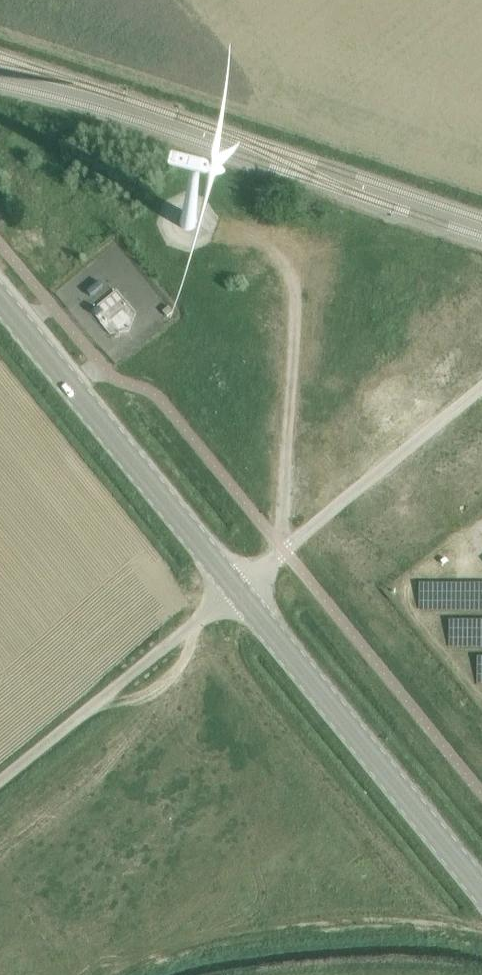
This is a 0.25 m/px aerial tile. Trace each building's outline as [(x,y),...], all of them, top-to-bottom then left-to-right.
[(197,222),(196,220),(196,219),(195,218),(194,216),(193,215),(192,214),(190,214),(188,214),(187,214),(185,214),(184,215),(182,216),(181,217),(181,219),(180,220),(180,221),(180,222),(180,223),(180,225),(181,226),(182,228),(183,229),(184,230),(186,230),(187,231),(189,231),(190,230),(192,230),(193,229),(194,228),(195,227),(196,225),(196,224),(197,222)] [(102,301),(118,289),(109,277),(93,290),(102,301)] [(96,308),(116,334),(142,315),(123,288),(96,308)]
